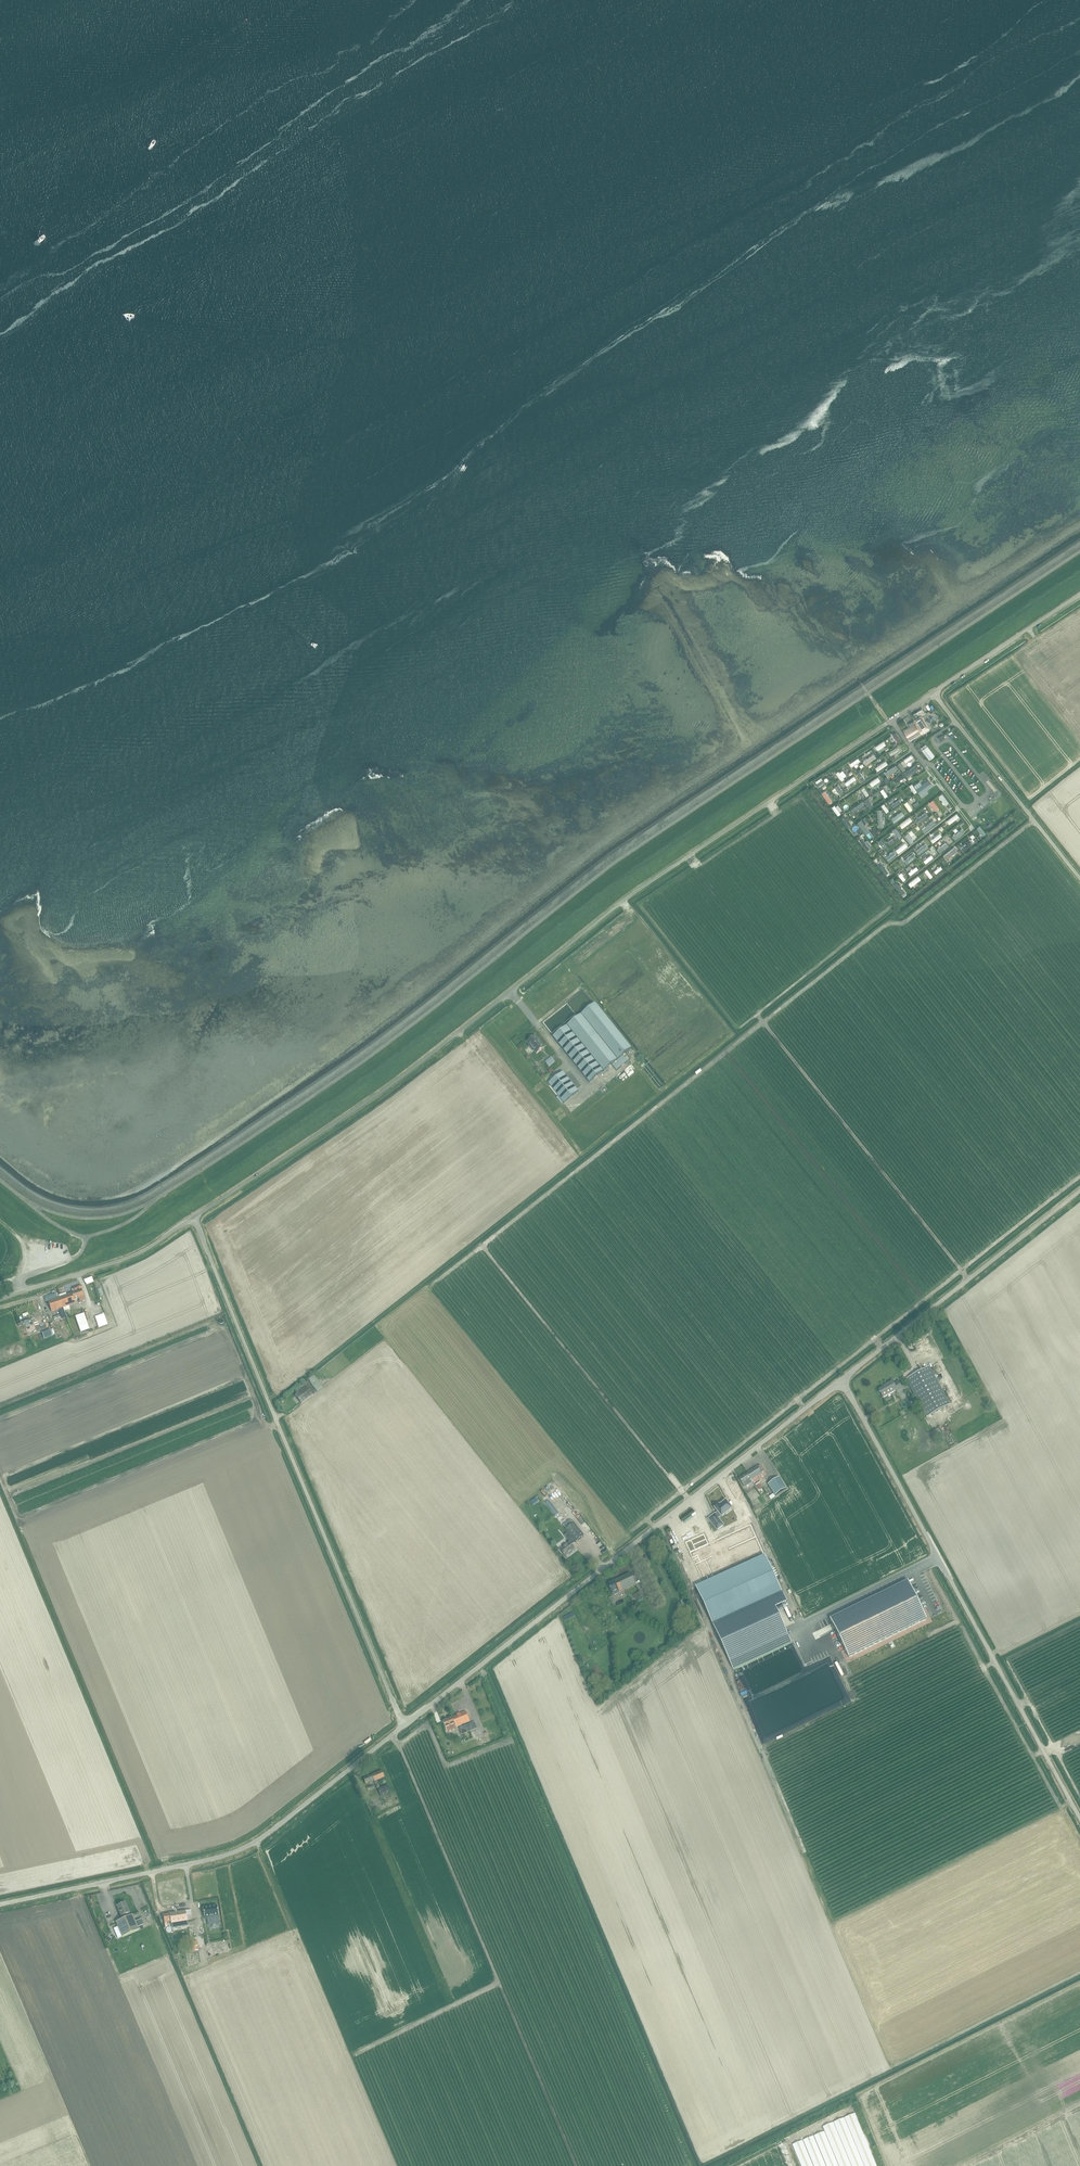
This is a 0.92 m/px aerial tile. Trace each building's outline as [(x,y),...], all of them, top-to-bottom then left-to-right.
[(929,729),(927,724),(922,716),(925,714),(922,709),(913,714),(916,718),(913,720),(915,723),(903,730),(910,741),(929,729)] [(897,729),(894,732),(901,740),(904,737),(897,729)] [(885,737),(876,743),(879,748),(888,742),(885,737)] [(929,759),(934,755),(927,746),(922,750),(929,759)] [(905,756),(907,760),(915,754),(912,750),(905,756)] [(876,751),(865,758),(867,762),(878,755),(876,751)] [(879,769),(890,761),(887,757),(877,765),(879,769)] [(904,768),(910,776),(913,774),(912,772),(921,766),(917,760),(904,768)] [(896,761),(884,771),(887,775),(900,766),(896,761)] [(841,768),(838,770),(843,779),(846,777),(841,768)] [(861,768),(858,771),(863,778),(867,775),(861,768)] [(894,778),(898,783),(907,775),(903,771),(894,778)] [(843,782),(843,783),(847,781),(849,783),(858,776),(855,772),(843,782)] [(879,773),(870,779),(873,784),(882,778),(879,773)] [(932,786),(928,780),(922,785),(920,781),(914,786),(920,794),(932,786)] [(835,790),(838,788),(840,792),(844,790),(840,782),(833,786),(835,790)] [(885,786),(881,788),(886,795),(889,793),(885,786)] [(827,787),(824,789),(830,799),(833,798),(827,787)] [(945,790),(940,792),(948,807),(952,805),(945,790)] [(857,795),(853,792),(851,794),(849,793),(846,796),(853,801),(857,795)] [(866,798),(871,806),(875,803),(870,795),(866,798)] [(896,805),(903,800),(900,796),(893,801),(896,805)] [(936,808),(940,805),(935,796),(931,799),(936,808)] [(852,804),(854,809),(867,803),(865,798),(852,804)] [(839,813),(842,812),(837,802),(834,804),(839,813)] [(878,825),(884,825),(884,808),(877,807),(877,814),(873,814),(873,816),(878,816),(878,825)] [(919,814),(916,810),(913,813),(920,820),(929,812),(926,808),(919,814)] [(895,821),(899,819),(894,809),(890,811),(895,821)] [(958,810),(948,816),(950,821),(961,815),(958,810)] [(849,825),(851,823),(845,813),(842,815),(849,825)] [(900,821),(903,826),(914,818),(911,814),(900,821)] [(927,830),(938,820),(934,816),(923,826),(927,830)] [(863,817),(859,820),(869,835),(873,832),(863,817)] [(900,836),(904,834),(897,824),(894,827),(900,836)] [(963,825),(953,832),(958,838),(967,831),(963,825)] [(944,833),(951,841),(955,838),(948,829),(944,833)] [(894,830),(888,833),(891,840),(895,838),(894,836),(896,835),(894,830)] [(934,840),(944,834),(941,830),(931,836),(934,840)] [(887,844),(881,837),(878,839),(882,844),(879,847),(881,849),(887,844)] [(972,838),(966,843),(962,846),(965,849),(975,842),(972,838)] [(900,851),(909,843),(906,839),(896,846),(900,851)] [(946,839),(939,846),(942,850),(950,842),(946,839)] [(926,840),(917,847),(921,852),(930,845),(926,840)] [(947,857),(959,849),(955,844),(944,852),(947,857)] [(890,858),(899,851),(896,847),(887,854),(890,858)] [(922,853),(927,861),(935,855),(932,851),(928,854),(925,851),(922,853)] [(905,858),(908,861),(915,856),(912,852),(905,858)] [(938,871),(944,865),(940,861),(934,867),(938,871)] [(911,872),(920,867),(918,864),(909,869),(911,872)] [(931,876),(934,873),(928,866),(925,869),(931,876)] [(912,884),(923,877),(919,872),(909,879),(912,884)] [(903,893),(906,891),(899,880),(896,882),(903,893)] [(552,1037),(588,1083),(611,1064),(615,1070),(627,1061),(623,1055),(631,1048),(595,1003),(552,1037)] [(534,1035),(526,1042),(529,1045),(528,1045),(532,1051),(533,1050),(536,1054),(544,1047),(534,1035)] [(549,1050),(543,1055),(546,1059),(553,1054),(549,1050)] [(548,1067),(555,1061),(551,1057),(544,1062),(548,1067)] [(563,1103),(578,1091),(563,1072),(548,1084),(563,1103)] [(66,1293),(59,1295),(59,1298),(63,1308),(64,1311),(70,1309),(69,1306),(75,1304),(74,1300),(78,1298),(79,1300),(78,1301),(79,1303),(80,1302),(85,1300),(81,1290),(83,1290),(81,1286),(71,1289),(73,1293),(67,1295),(66,1293)] [(59,1298),(48,1302),(51,1312),(63,1308),(59,1298)] [(84,1314),(75,1317),(79,1327),(87,1325),(84,1314)] [(104,1314),(95,1317),(98,1328),(107,1324),(104,1314)] [(44,1338),(52,1335),(50,1330),(42,1333),(44,1338)] [(936,1339),(922,1345),(925,1351),(927,1350),(931,1356),(942,1351),(936,1339)] [(929,1366),(905,1379),(926,1417),(950,1404),(929,1366)] [(310,1383),(305,1387),(295,1395),(301,1404),(322,1387),(313,1376),(308,1380),(310,1383)] [(897,1391),(902,1388),(898,1381),(893,1383),(892,1381),(885,1384),(886,1385),(879,1389),(883,1397),(896,1389),(897,1391)] [(767,1475),(764,1470),(761,1465),(740,1479),(745,1487),(752,1482),(754,1484),(767,1475)] [(779,1477),(768,1484),(775,1495),(786,1488),(779,1477)] [(759,1500),(756,1493),(755,1494),(753,1490),(750,1491),(757,1501),(759,1500)] [(715,1514),(708,1519),(717,1530),(723,1525),(718,1518),(721,1516),(722,1517),(732,1508),(726,1500),(719,1506),(718,1504),(714,1507),(718,1512),(715,1514)] [(575,1542),(584,1535),(574,1522),(565,1529),(567,1533),(564,1535),(567,1539),(566,1539),(569,1542),(560,1550),(565,1557),(569,1554),(570,1555),(573,1552),(572,1551),(575,1549),(571,1544),(574,1541),(575,1542)] [(704,1534),(685,1543),(704,1584),(765,1556),(764,1555),(755,1533),(750,1524),(708,1543),(704,1534)] [(704,1584),(696,1587),(713,1624),(771,1598),(781,1593),(765,1556),(704,1584)] [(614,1595),(636,1584),(631,1573),(609,1584),(614,1595)] [(907,1580),(830,1618),(849,1657),(926,1619),(907,1580)] [(640,1593),(633,1596),(634,1599),(636,1598),(638,1601),(641,1600),(643,1599),(642,1598),(640,1593)] [(771,1598),(713,1624),(733,1669),(791,1643),(771,1598)] [(1040,1703),(1046,1699),(1039,1688),(1037,1689),(1041,1696),(1038,1698),(1040,1703)] [(452,1717),(452,1718),(443,1721),(447,1732),(457,1728),(456,1727),(469,1721),(465,1712),(452,1717)] [(468,1725),(470,1730),(478,1727),(476,1721),(468,1725)] [(377,1780),(385,1777),(382,1771),(363,1779),(366,1784),(374,1780),(381,1796),(391,1792),(388,1784),(380,1788),(377,1780)] [(391,1793),(386,1795),(390,1805),(395,1802),(391,1793)] [(108,1898),(105,1893),(100,1895),(102,1901),(108,1898)] [(119,1931),(115,1932),(118,1938),(122,1936),(122,1937),(139,1930),(137,1927),(135,1921),(132,1915),(130,1916),(128,1913),(129,1912),(125,1902),(116,1906),(121,1916),(123,1919),(116,1922),(119,1931)] [(217,1905),(203,1908),(204,1917),(205,1917),(207,1917),(208,1919),(209,1925),(219,1923),(218,1915),(217,1905)] [(190,1910),(163,1914),(165,1927),(167,1927),(167,1922),(169,1922),(171,1922),(171,1923),(172,1927),(184,1925),(184,1921),(187,1921),(192,1920),(190,1910)] [(806,2165),(880,2165),(861,2110),(824,2123),(826,2130),(797,2140),(806,2165)] [(783,2146),(790,2165),(800,2165),(791,2143),(783,2146)] [(771,2165),(771,2161),(769,2157),(766,2157),(763,2158),(763,2165),(771,2165)]
